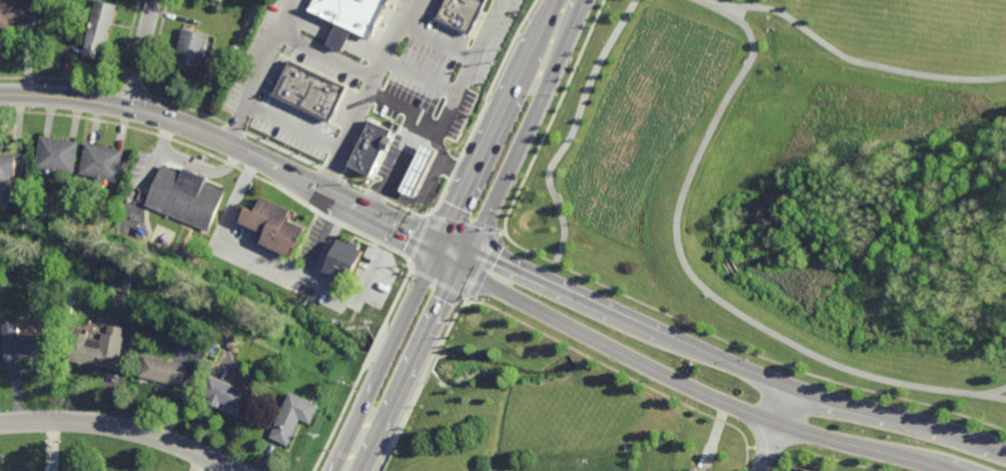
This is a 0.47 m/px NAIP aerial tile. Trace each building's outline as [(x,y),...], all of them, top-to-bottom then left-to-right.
[(11,27),(0,28),(0,0),(37,0),(37,23),(20,23),(20,22),(11,22),(11,27)] [(85,54),(97,0),(106,0),(119,3),(115,23),(112,22),(107,44),(105,44),(102,58),(85,54)] [(313,9),(317,0),(389,0),(372,37),(313,9)] [(442,11),(447,0),(486,0),(474,26),(442,11)] [(203,66),(176,60),(184,28),(210,34),(203,66)] [(332,120),(277,93),(292,60),(348,86),(332,120)] [(386,153),(383,152),(375,169),(353,159),(374,114),(399,125),(386,153)] [(76,172),(61,170),(60,176),(51,175),(52,169),(37,167),(42,135),(80,141),(76,172)] [(119,181),(104,178),(103,184),(95,182),(96,176),(81,173),(87,142),(125,150),(119,181)] [(399,194),(419,152),(430,150),(436,152),(416,195),(407,196),(399,194)] [(11,185),(0,185),(0,154),(17,154),(17,175),(11,174),(11,185)] [(183,173),(185,166),(210,177),(208,183),(227,191),(211,231),(147,205),(163,165),(183,173)] [(7,202),(7,187),(24,187),(24,202),(7,202)] [(292,216),(293,217),(292,220),(309,228),(295,259),(263,244),(267,234),(243,223),(250,208),(258,212),(265,197),(294,211),(292,216)] [(351,244),(353,240),(362,244),(360,248),(367,251),(351,283),(343,279),(342,281),(333,276),(334,275),(326,271),(342,239),(351,244)] [(132,293),(110,289),(112,282),(133,287),(132,293)] [(356,305),(349,302),(351,295),(359,299),(356,305)] [(20,336),(52,335),(53,355),(23,357),(23,361),(6,362),(4,323),(20,323),(20,336)] [(124,337),(125,337),(118,371),(71,361),(77,333),(92,337),(91,339),(103,342),(104,334),(109,336),(112,326),(125,329),(124,337)] [(184,388),(140,377),(146,356),(189,367),(184,388)] [(241,412),(222,404),(220,408),(209,403),(211,398),(204,395),(212,376),(249,393),(241,412)] [(312,425),(302,420),(289,447),(271,438),(292,393),(321,407),(312,425)] [(820,470),(790,470),(794,462),(801,465),(801,464),(820,470)]
